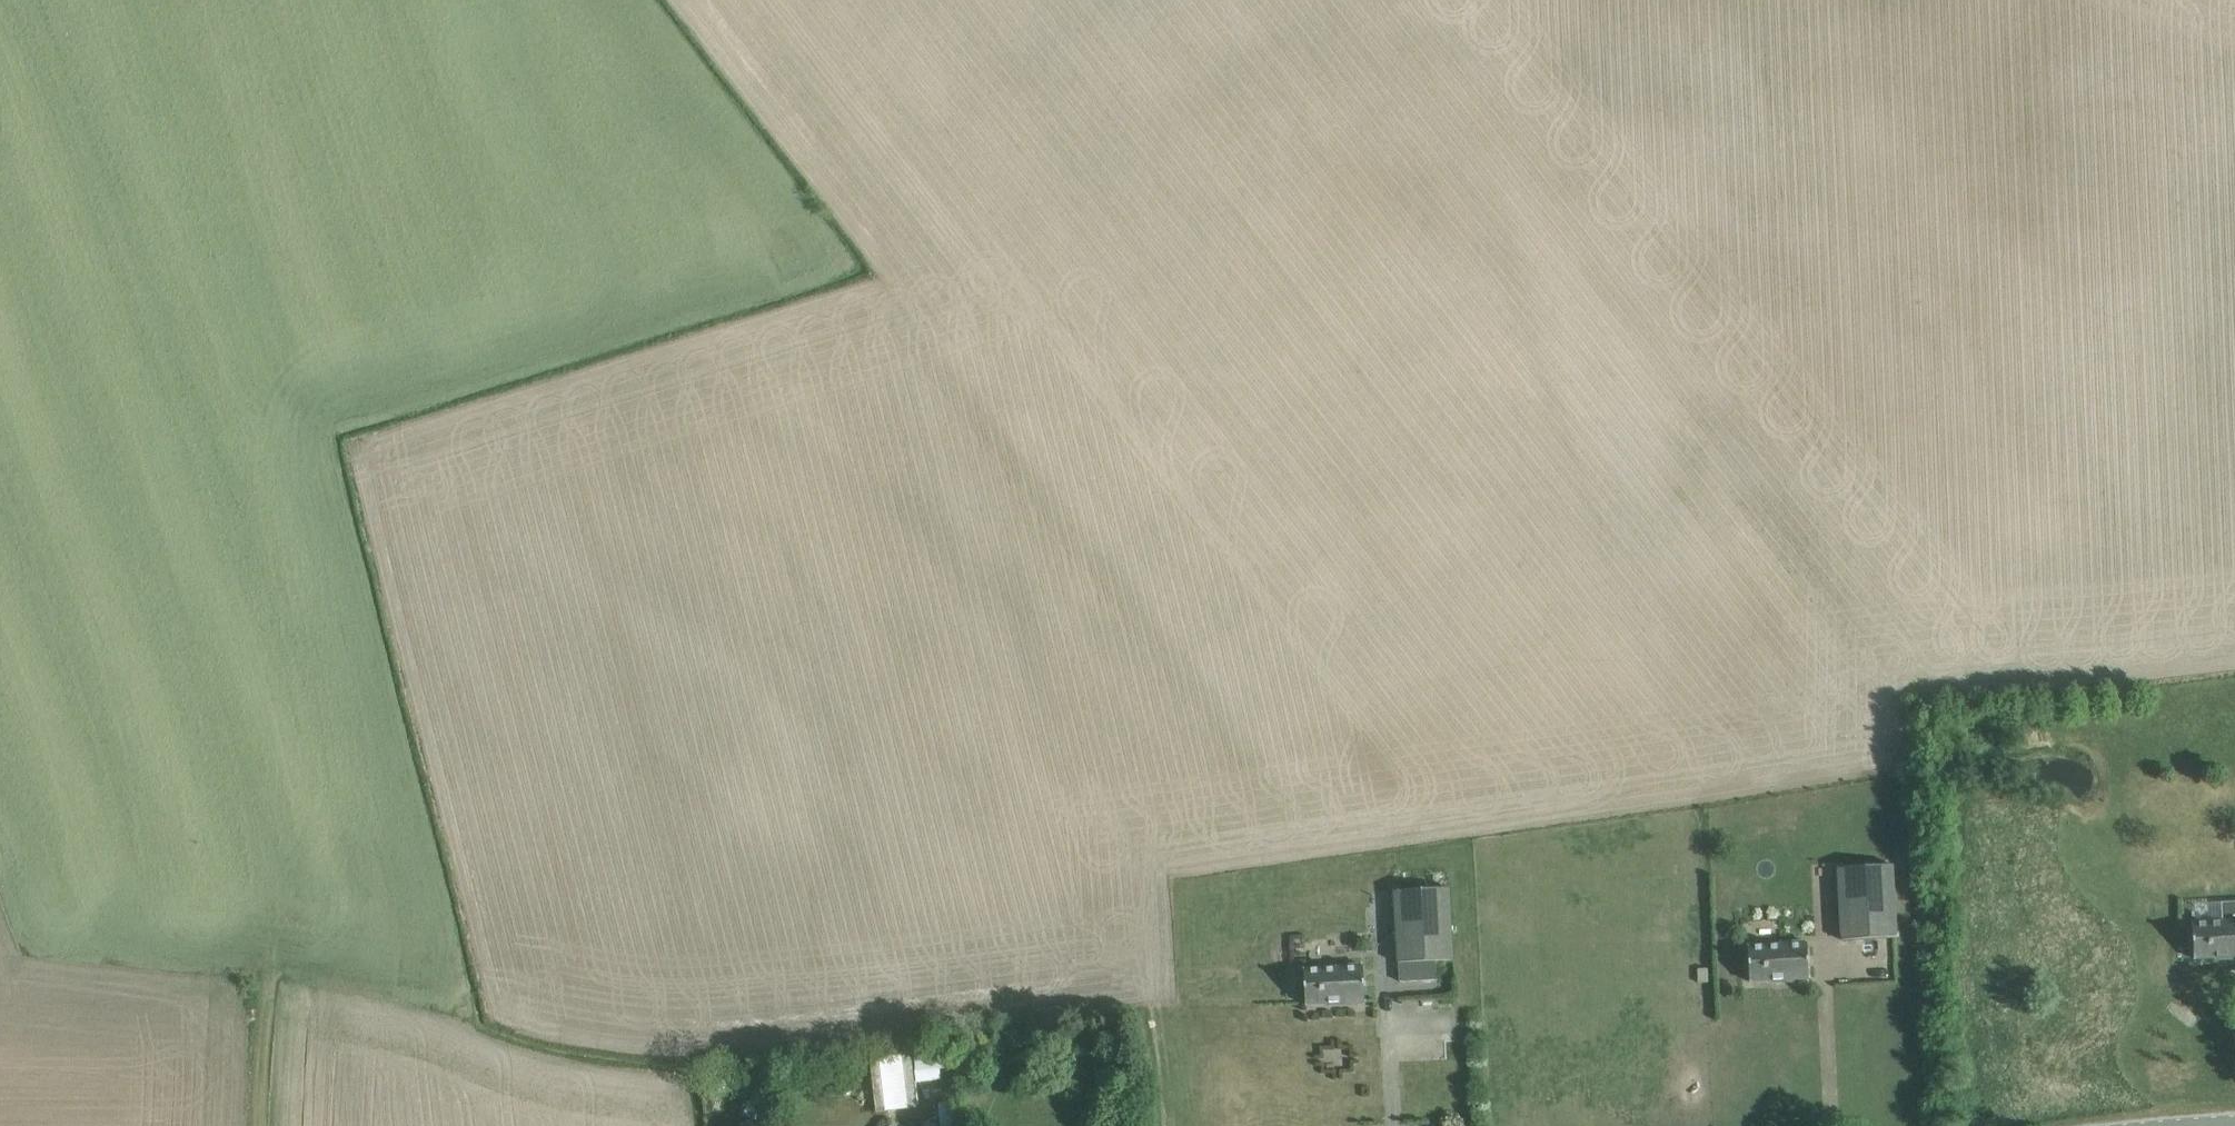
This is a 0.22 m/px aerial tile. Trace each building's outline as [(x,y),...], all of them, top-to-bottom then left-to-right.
[(1899,941),(1895,868),(1840,870),(1843,944),(1899,941)] [(1451,890),(1395,893),(1399,966),(1454,963),(1451,890)] [(2192,924),(2193,959),(2226,957),(2226,959),(2234,958),(2234,920),(2224,920),(2224,922),(2192,924)] [(1780,945),(1748,947),(1749,982),(1782,980),(1782,982),(1809,981),(1807,942),(1780,943),(1780,945)] [(1304,970),(1305,1005),(1338,1003),(1338,1005),(1365,1003),(1363,965),(1336,966),(1336,968),(1304,970)] [(1707,969),(1698,969),(1698,983),(1708,983),(1708,969),(1707,969)]
